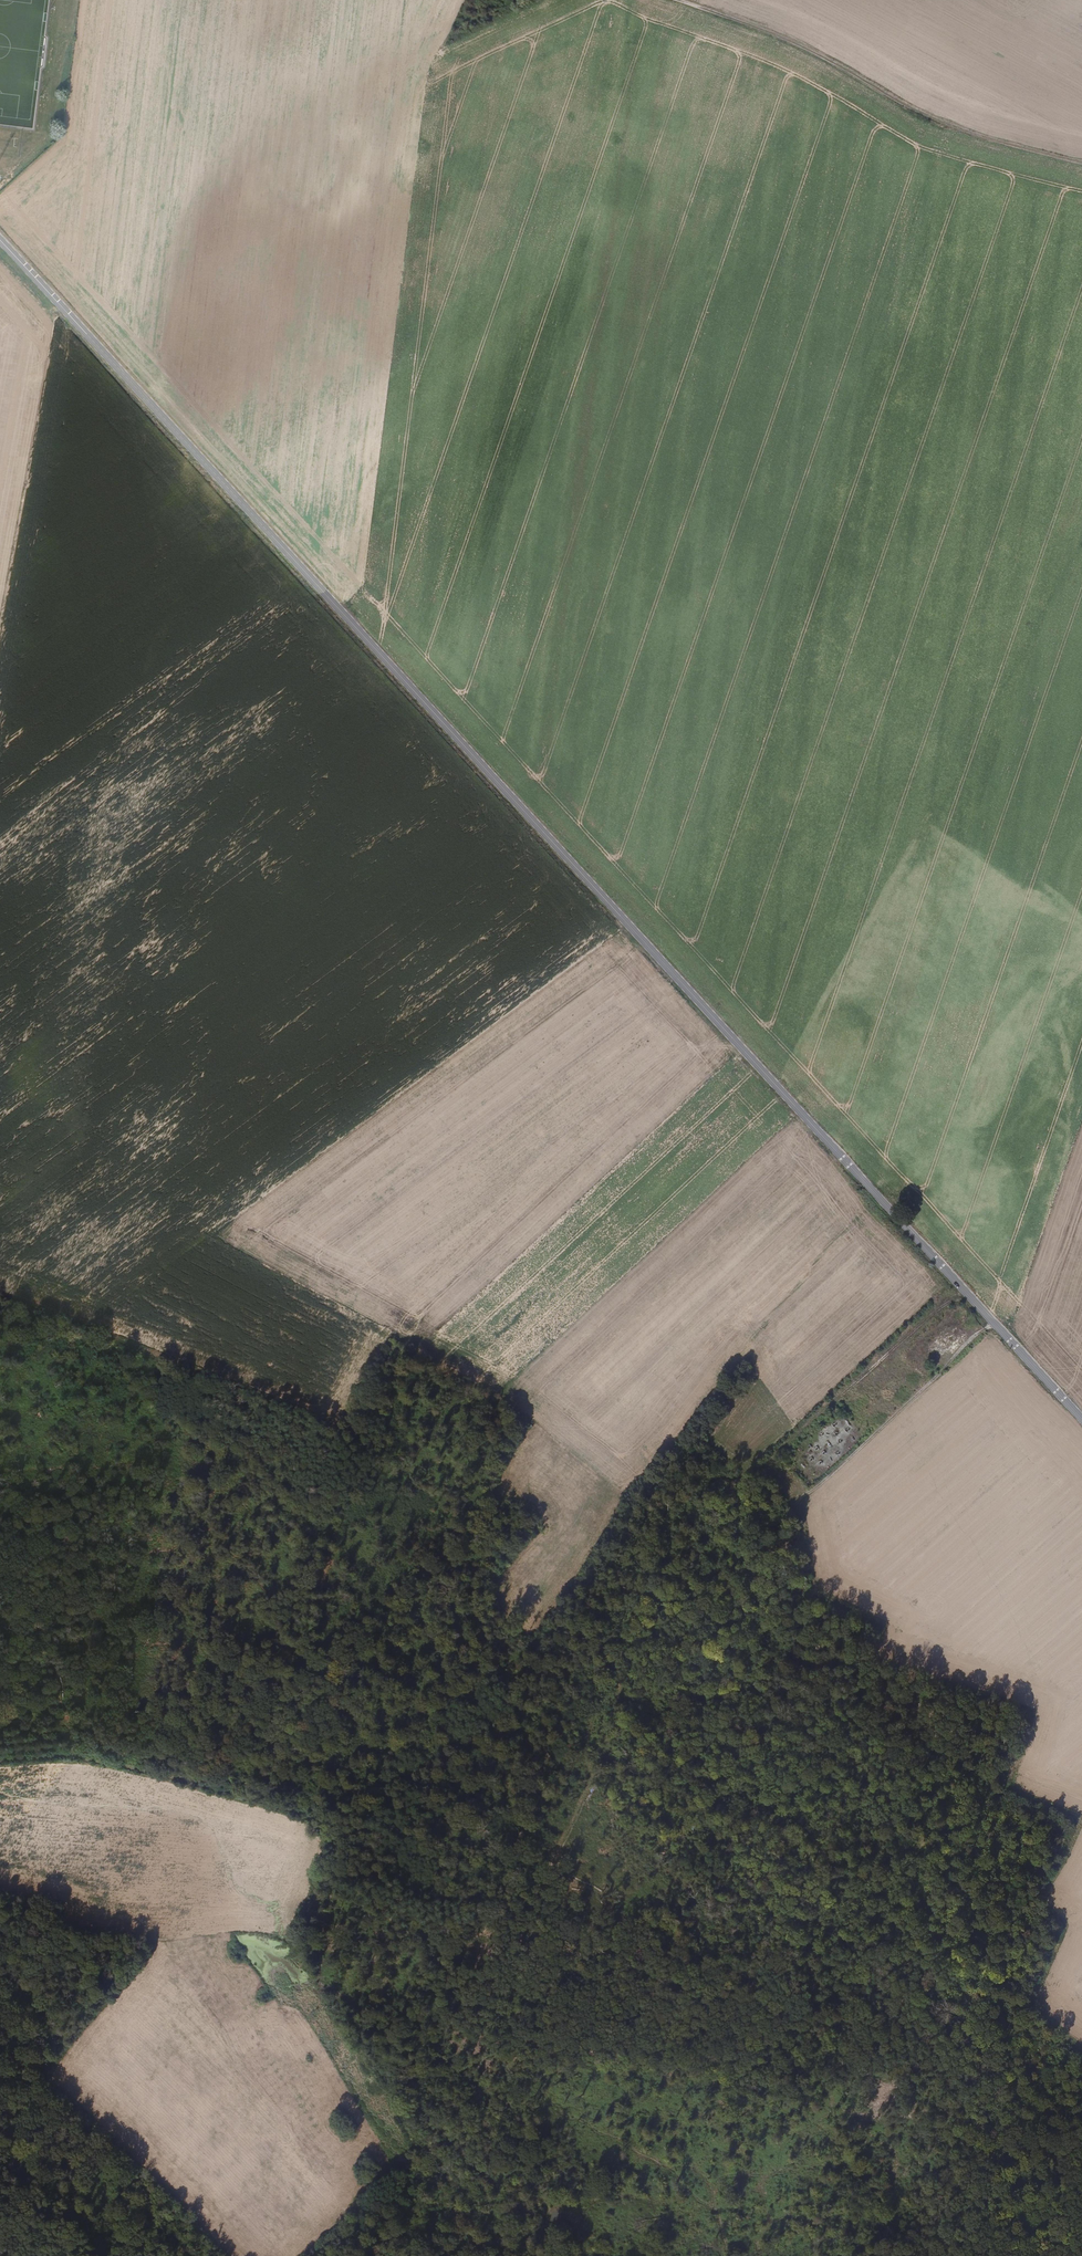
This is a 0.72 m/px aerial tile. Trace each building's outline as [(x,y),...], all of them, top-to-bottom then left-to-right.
[(550,1312),(547,1315),(553,1322),(559,1317),(557,1314),(554,1317),(550,1312)]
